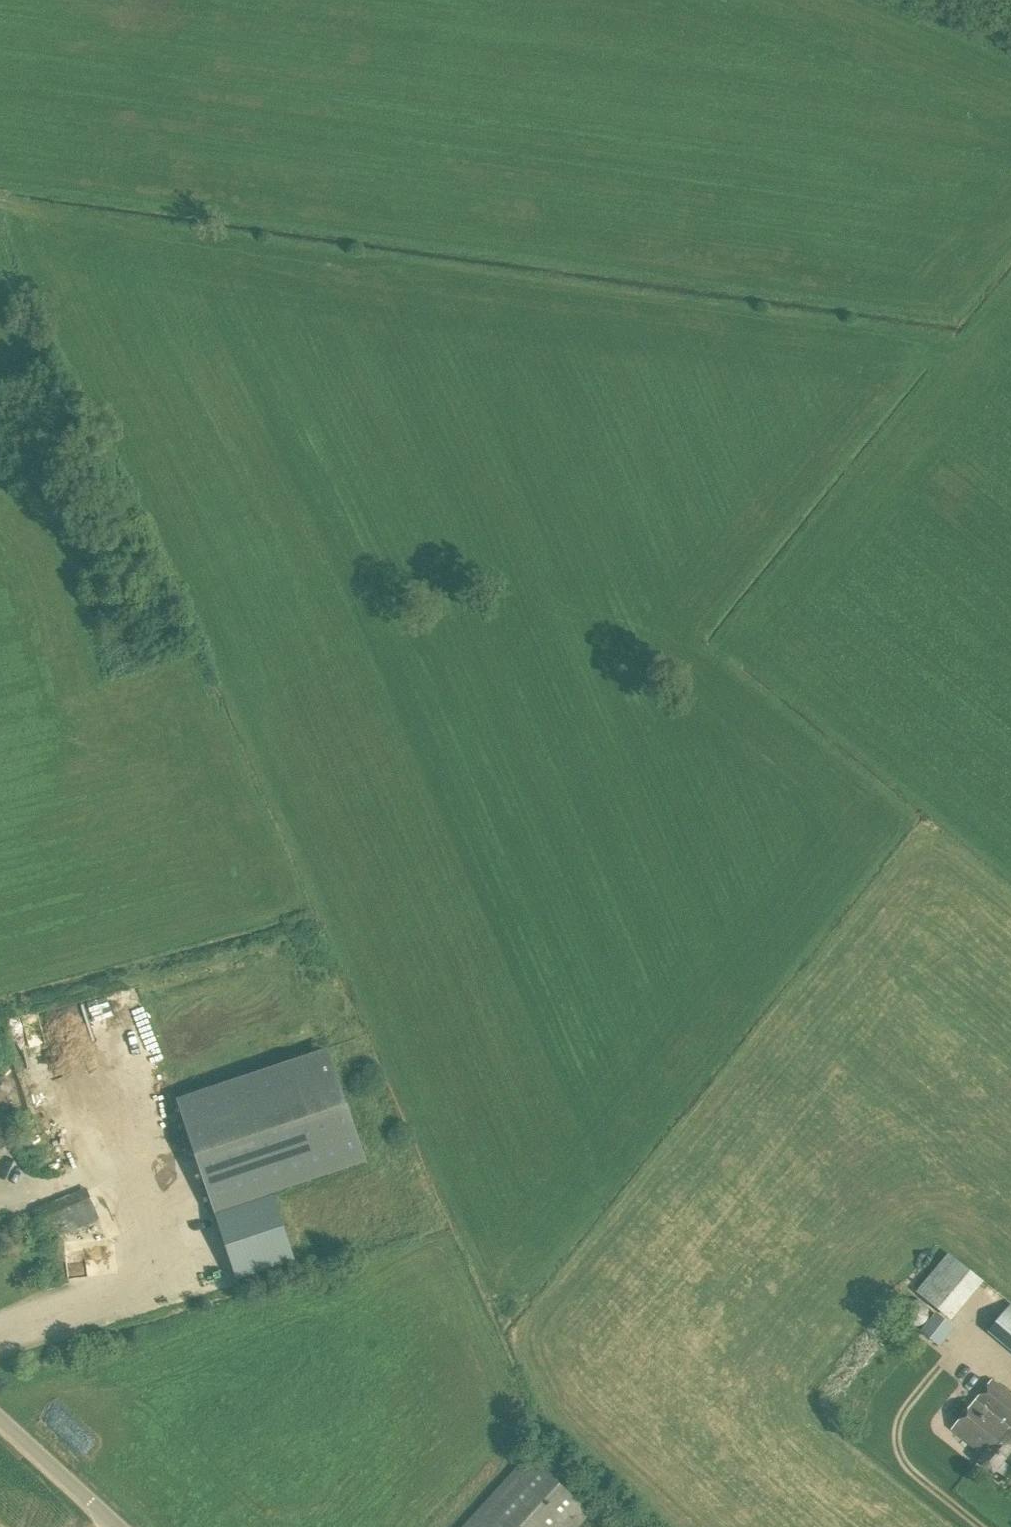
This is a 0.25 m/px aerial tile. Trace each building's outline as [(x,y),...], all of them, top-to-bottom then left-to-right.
[(23,1051),(53,1041),(42,1009),(12,1020),(23,1051)] [(19,1140),(8,1118),(0,1123),(0,1150),(19,1140)] [(39,1204),(50,1239),(106,1220),(95,1185),(39,1204)] [(274,1195),(216,1214),(238,1281),(296,1261),(274,1195)] [(954,1313),(988,1277),(957,1249),(924,1286),(954,1313)] [(152,1290),(170,1276),(165,1270),(147,1283),(152,1290)] [(1009,1303),(986,1331),(1010,1351),(1010,1305),(1009,1303)] [(949,1313),(934,1331),(946,1342),(961,1324),(949,1313)] [(1010,1416),(1010,1396),(990,1379),(950,1429),(980,1452),(994,1434),(998,1432),(1010,1416)] [(980,1452),(982,1454),(977,1459),(992,1471),(1010,1448),(1010,1416),(998,1432),(994,1434),(980,1452)] [(589,1511),(528,1455),(462,1526),(574,1526),(589,1511)]
